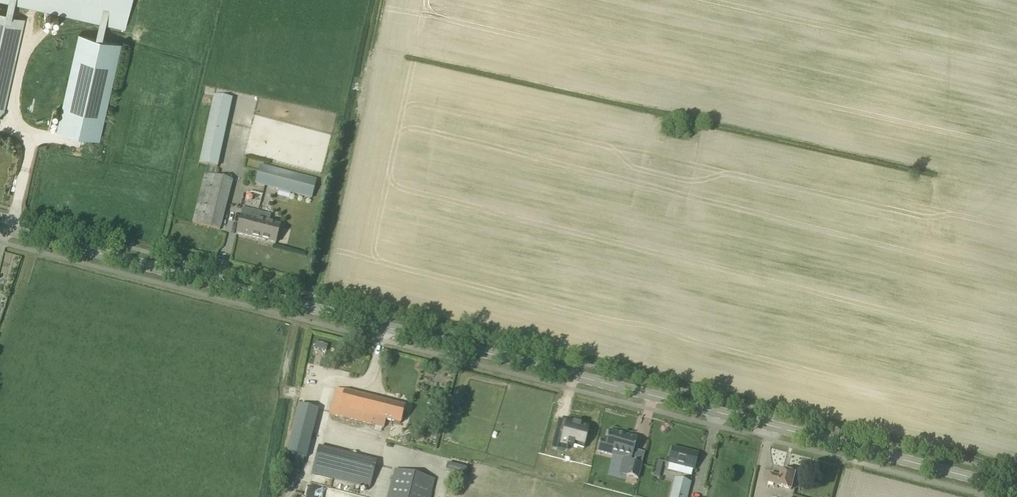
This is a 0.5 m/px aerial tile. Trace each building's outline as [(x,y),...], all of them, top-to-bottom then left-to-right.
[(46,12),(120,29),(121,27),(125,28),(131,0),(0,0),(0,2),(30,8),(30,7),(47,10),(46,12)] [(0,14),(0,117),(2,117),(24,19),(0,14)] [(100,140),(122,43),(78,33),(57,130),(100,140)] [(214,95),(200,162),(218,166),(232,99),(214,95)] [(319,180),(260,165),(255,183),(314,199),(319,180)] [(233,180),(205,174),(193,223),(220,229),(233,180)] [(276,243),(280,226),(268,223),(270,215),(243,208),(237,233),(266,241),(266,240),(268,240),(268,241),(276,243)] [(329,414),(376,426),(375,431),(381,432),(382,428),(384,428),(386,420),(400,424),(405,406),(336,389),(329,414)] [(301,473),(315,408),(295,404),(282,469),(301,473)] [(562,433),(554,431),(552,442),(566,445),(566,446),(572,448),(572,447),(582,449),(588,427),(580,425),(580,424),(573,423),(572,426),(564,424),(562,433)] [(614,453),(633,457),(637,437),(609,432),(607,441),(601,440),(598,452),(614,455),(614,453)] [(311,473),(370,488),(377,460),(318,446),(311,473)] [(684,450),(672,448),(668,463),(694,470),(698,454),(687,451),(687,453),(683,452),(684,450)] [(632,460),(629,475),(640,477),(643,463),(633,460),(632,460)] [(682,468),(681,475),(690,477),(691,469),(682,468)] [(435,479),(395,470),(388,496),(430,496),(435,479)] [(780,476),(770,473),(768,482),(774,484),(773,487),(778,488),(778,486),(791,490),(795,473),(786,471),(787,472),(786,473),(783,472),(783,471),(784,471),(784,470),(782,470),(780,476)] [(690,483),(675,479),(670,496),(687,496),(690,483)] [(311,488),(310,496),(354,496),(311,488)]
